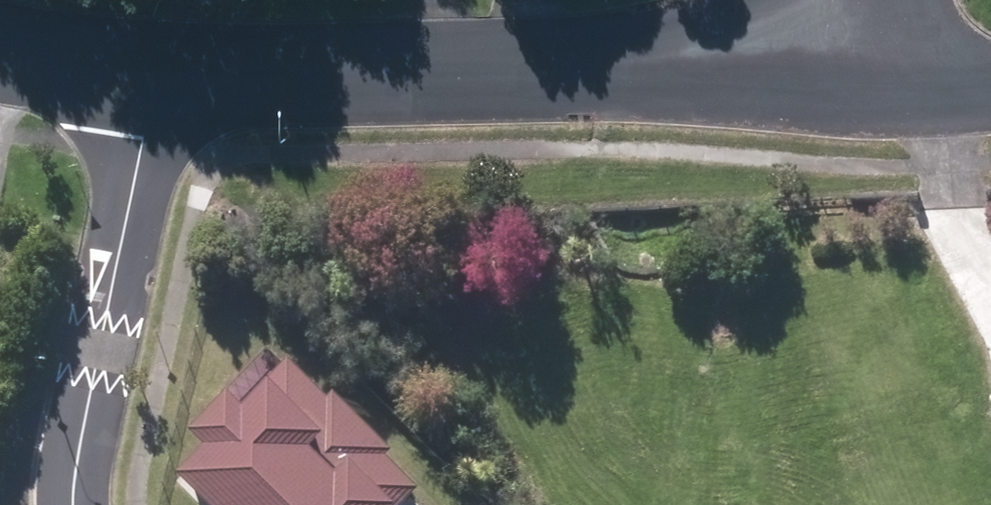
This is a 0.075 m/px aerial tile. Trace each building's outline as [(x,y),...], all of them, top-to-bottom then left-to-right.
[(319,407),(282,369),(229,421),(214,406),(176,444),(191,459),(165,485),(185,504),(400,504),(408,497),(378,465),(384,459),(326,400),(319,407)]
